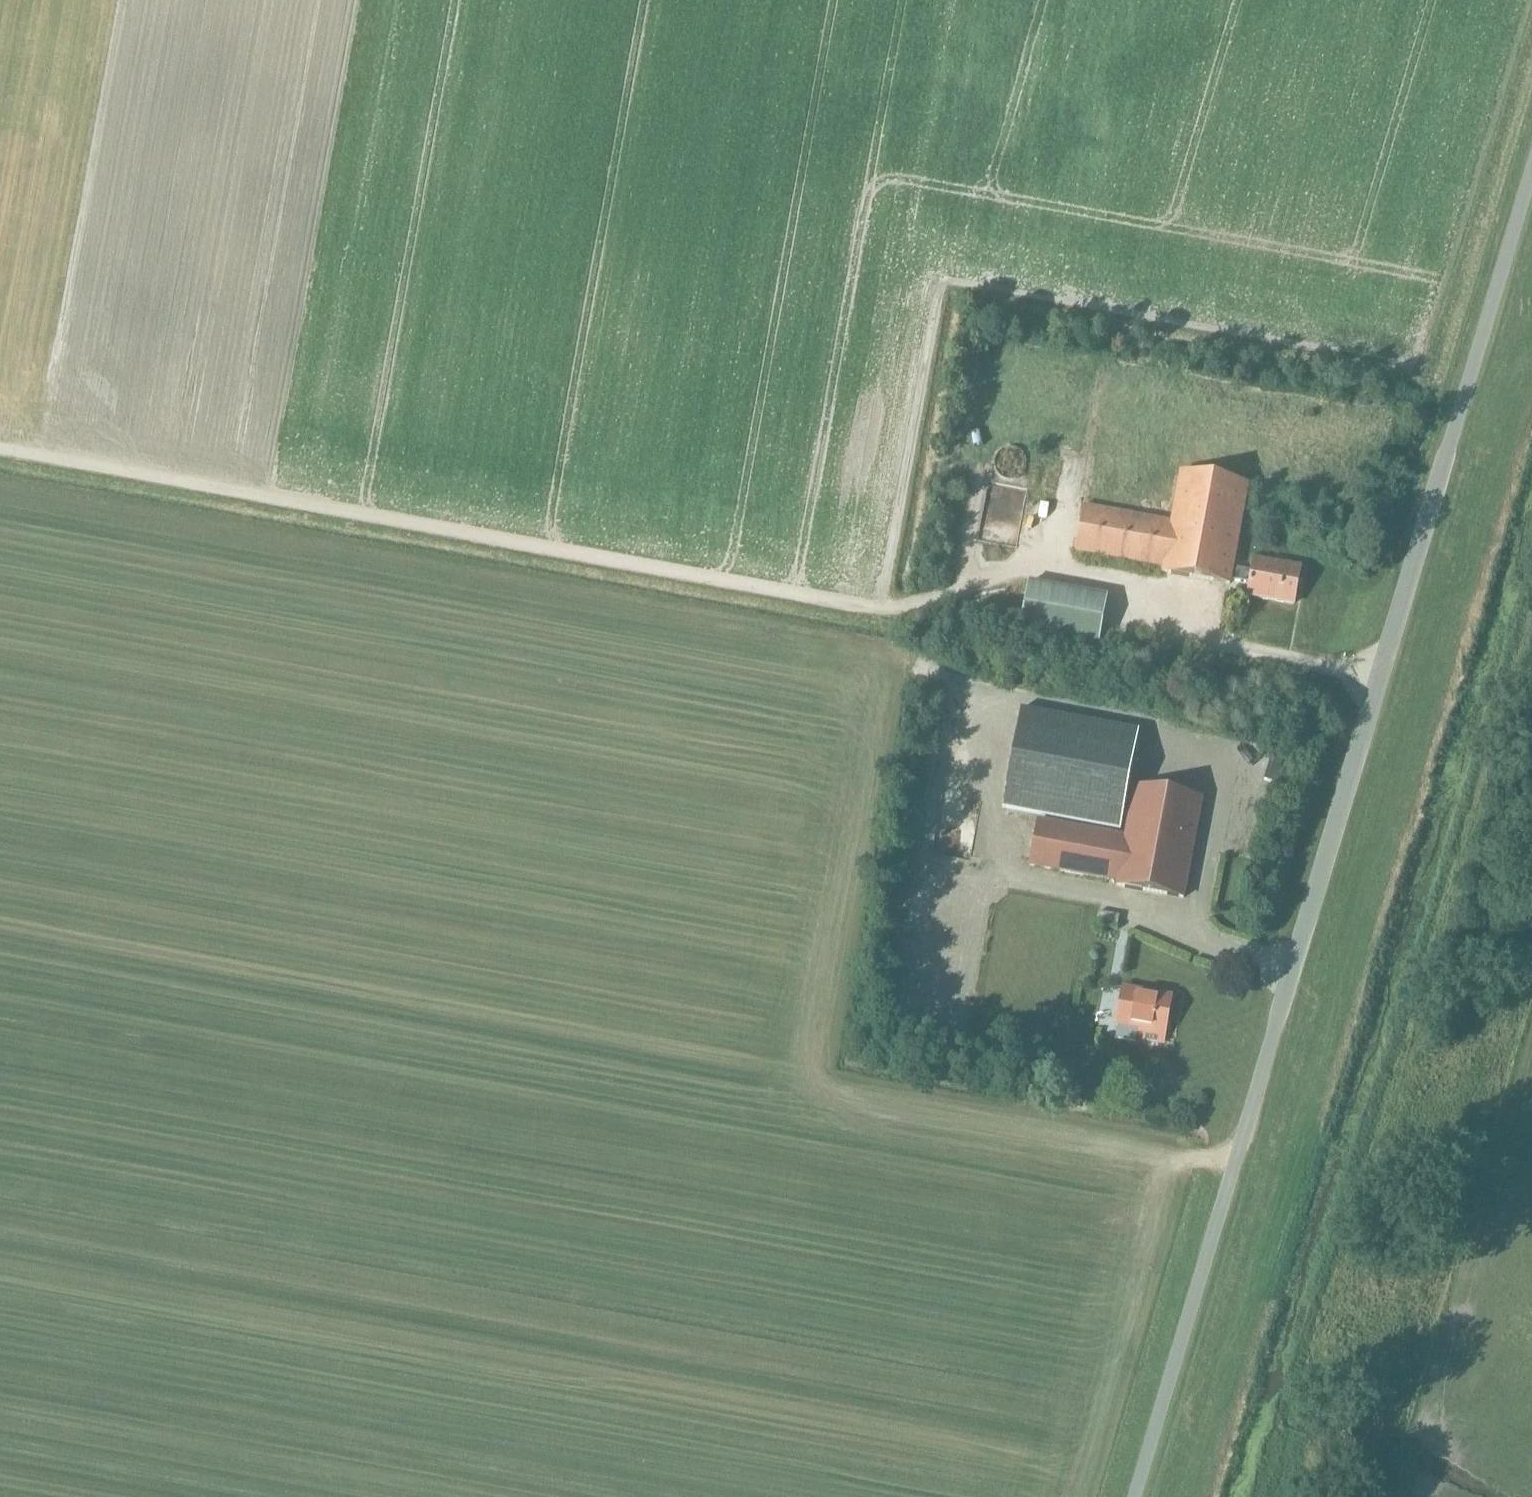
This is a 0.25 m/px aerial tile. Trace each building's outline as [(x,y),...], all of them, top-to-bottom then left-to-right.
[(1230,580),(1232,568),(1247,486),(1180,473),(1171,522),(1084,506),(1075,551),(1162,568),(1161,571),(1229,584),(1230,580)] [(1021,494),(988,489),(981,537),(1013,542),(1021,494)] [(1254,559),(1252,572),(1232,568),(1230,580),(1250,584),(1248,596),(1294,604),(1300,568),(1254,559)] [(1098,645),(1107,597),(1029,582),(1020,630),(1098,645)] [(1021,709),(1002,807),(1120,830),(1139,731),(1021,709)] [(1183,898),(1202,800),(1134,787),(1125,837),(1038,820),(1030,866),(1117,882),(1116,886),(1183,898)] [(1122,915),(1101,911),(1099,921),(1120,925),(1122,915)] [(1165,1034),(1171,997),(1123,989),(1117,1025),(1165,1034)]
